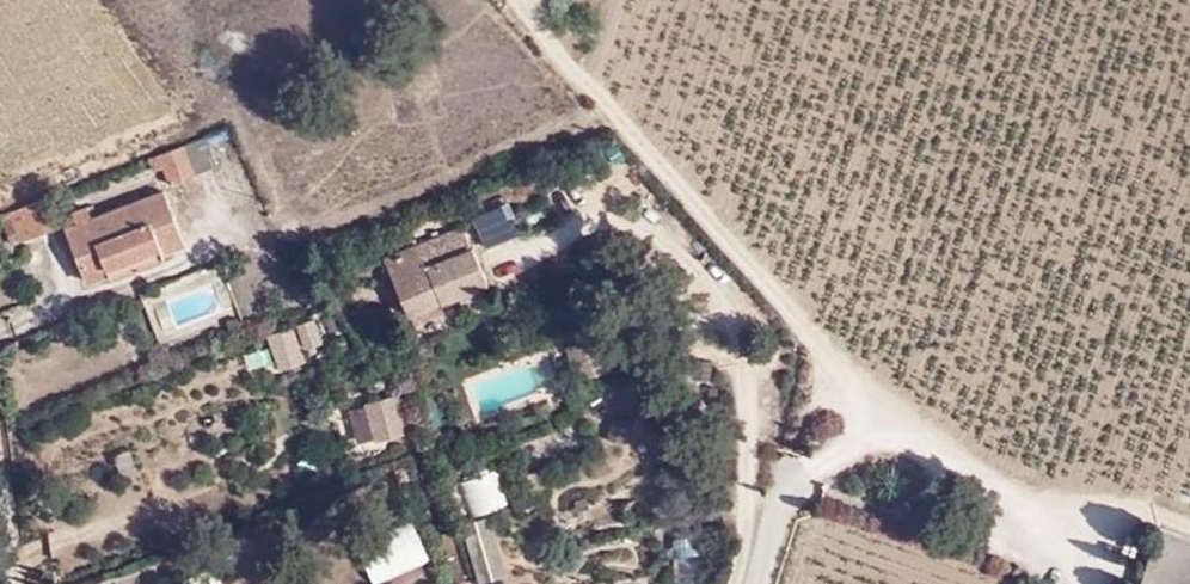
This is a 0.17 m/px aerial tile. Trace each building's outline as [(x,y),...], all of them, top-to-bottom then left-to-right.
[(219,164),(210,134),(162,153),(173,181),(219,164)] [(184,244),(163,190),(94,218),(88,207),(76,214),(78,223),(70,225),(91,278),(112,271),(116,279),(167,260),(167,249),(184,244)] [(55,193),(14,208),(24,236),(57,224),(51,209),(58,206),(55,193)] [(412,318),(445,301),(487,281),(464,230),(387,265),(412,318)] [(453,315),(445,301),(412,318),(423,332),(453,315)] [(397,391),(379,395),(387,428),(404,421),(397,391)]
